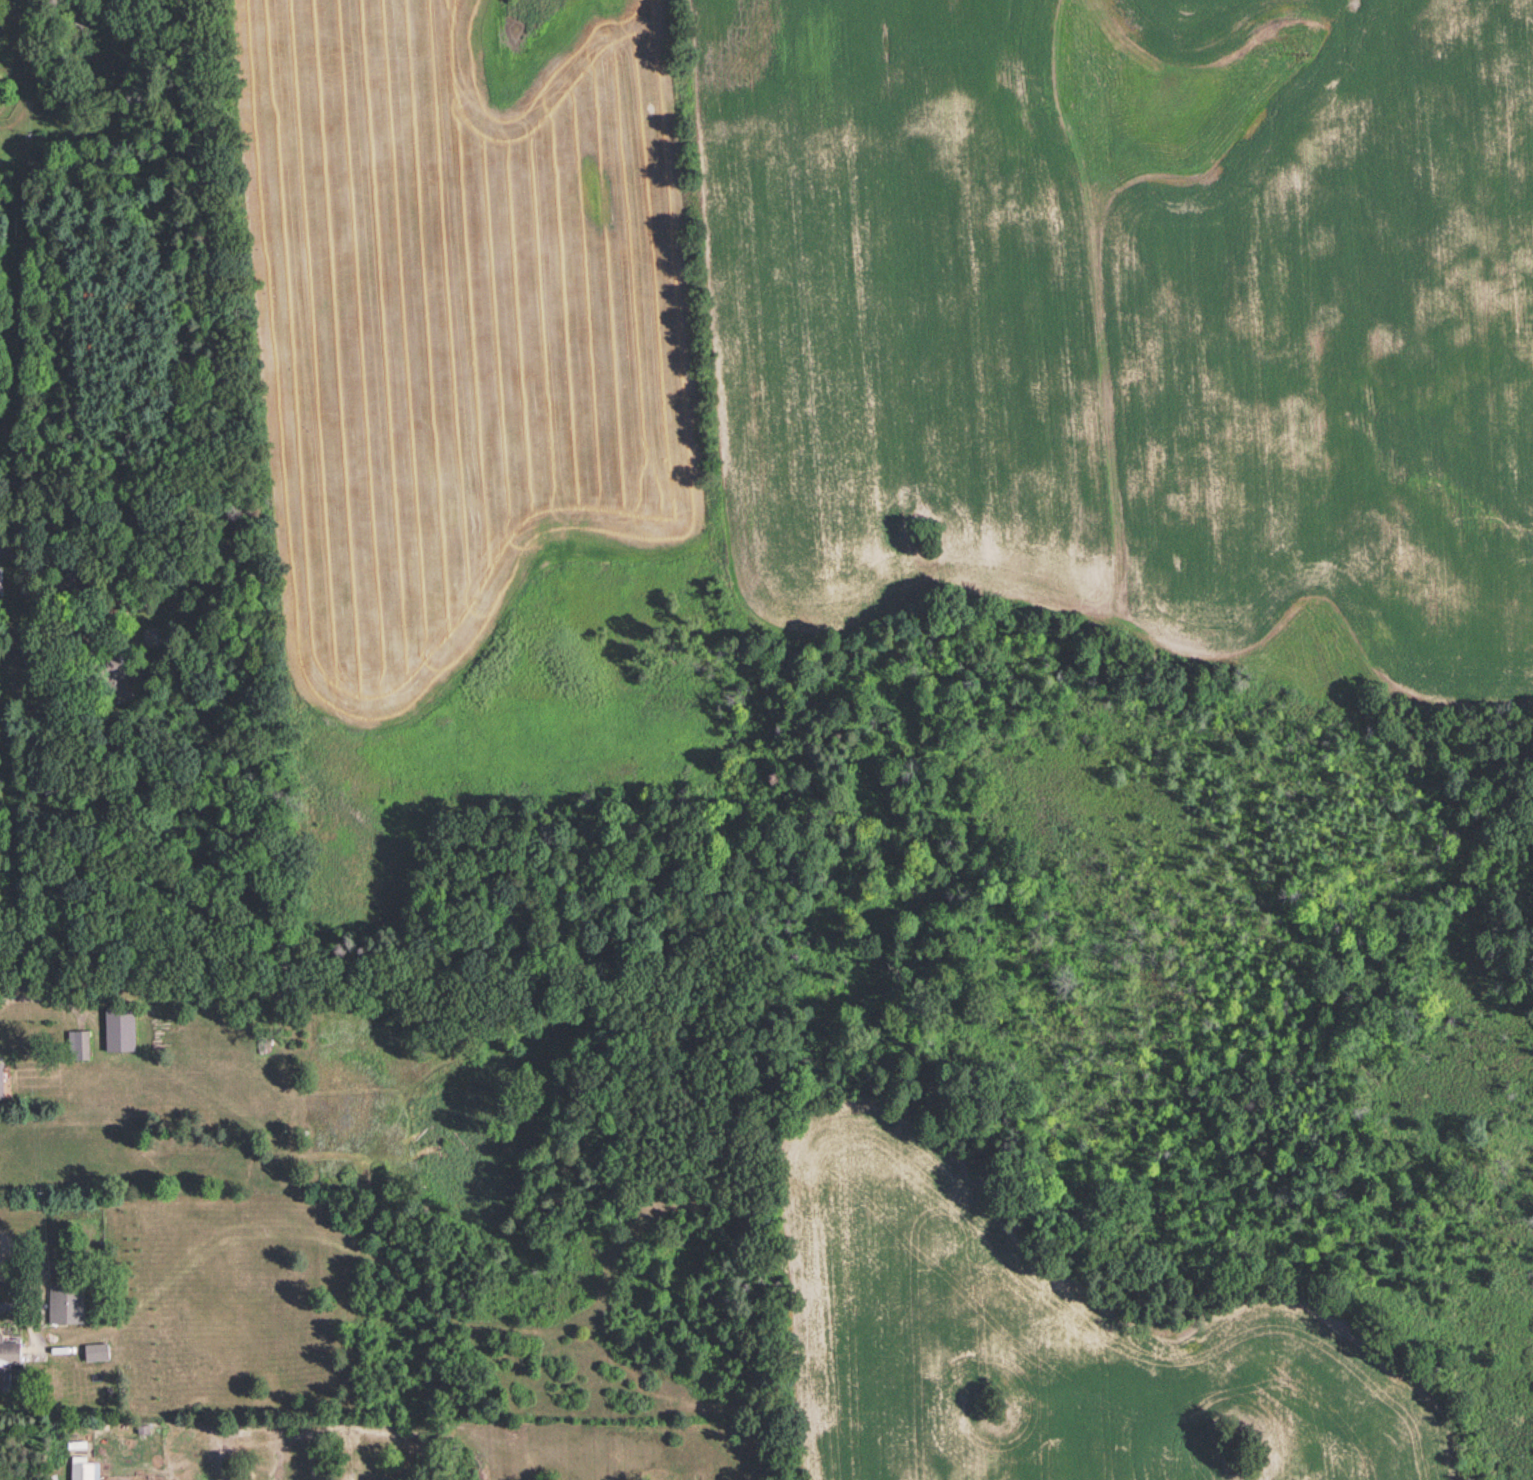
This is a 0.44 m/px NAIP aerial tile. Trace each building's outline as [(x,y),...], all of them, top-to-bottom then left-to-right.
[(135,1049),(134,1006),(105,1007),(105,1050),(135,1049)] [(88,1029),(69,1029),(69,1058),(88,1058),(88,1029)] [(83,1322),(84,1281),(49,1280),(48,1321),(83,1322)] [(2,1341),(2,1333),(0,1333),(0,1390),(9,1390),(9,1363),(20,1362),(20,1341),(2,1341)] [(108,1358),(107,1342),(84,1343),(85,1359),(108,1358)] [(86,1462),(86,1455),(71,1455),(71,1479),(98,1479),(98,1462),(86,1462)]
